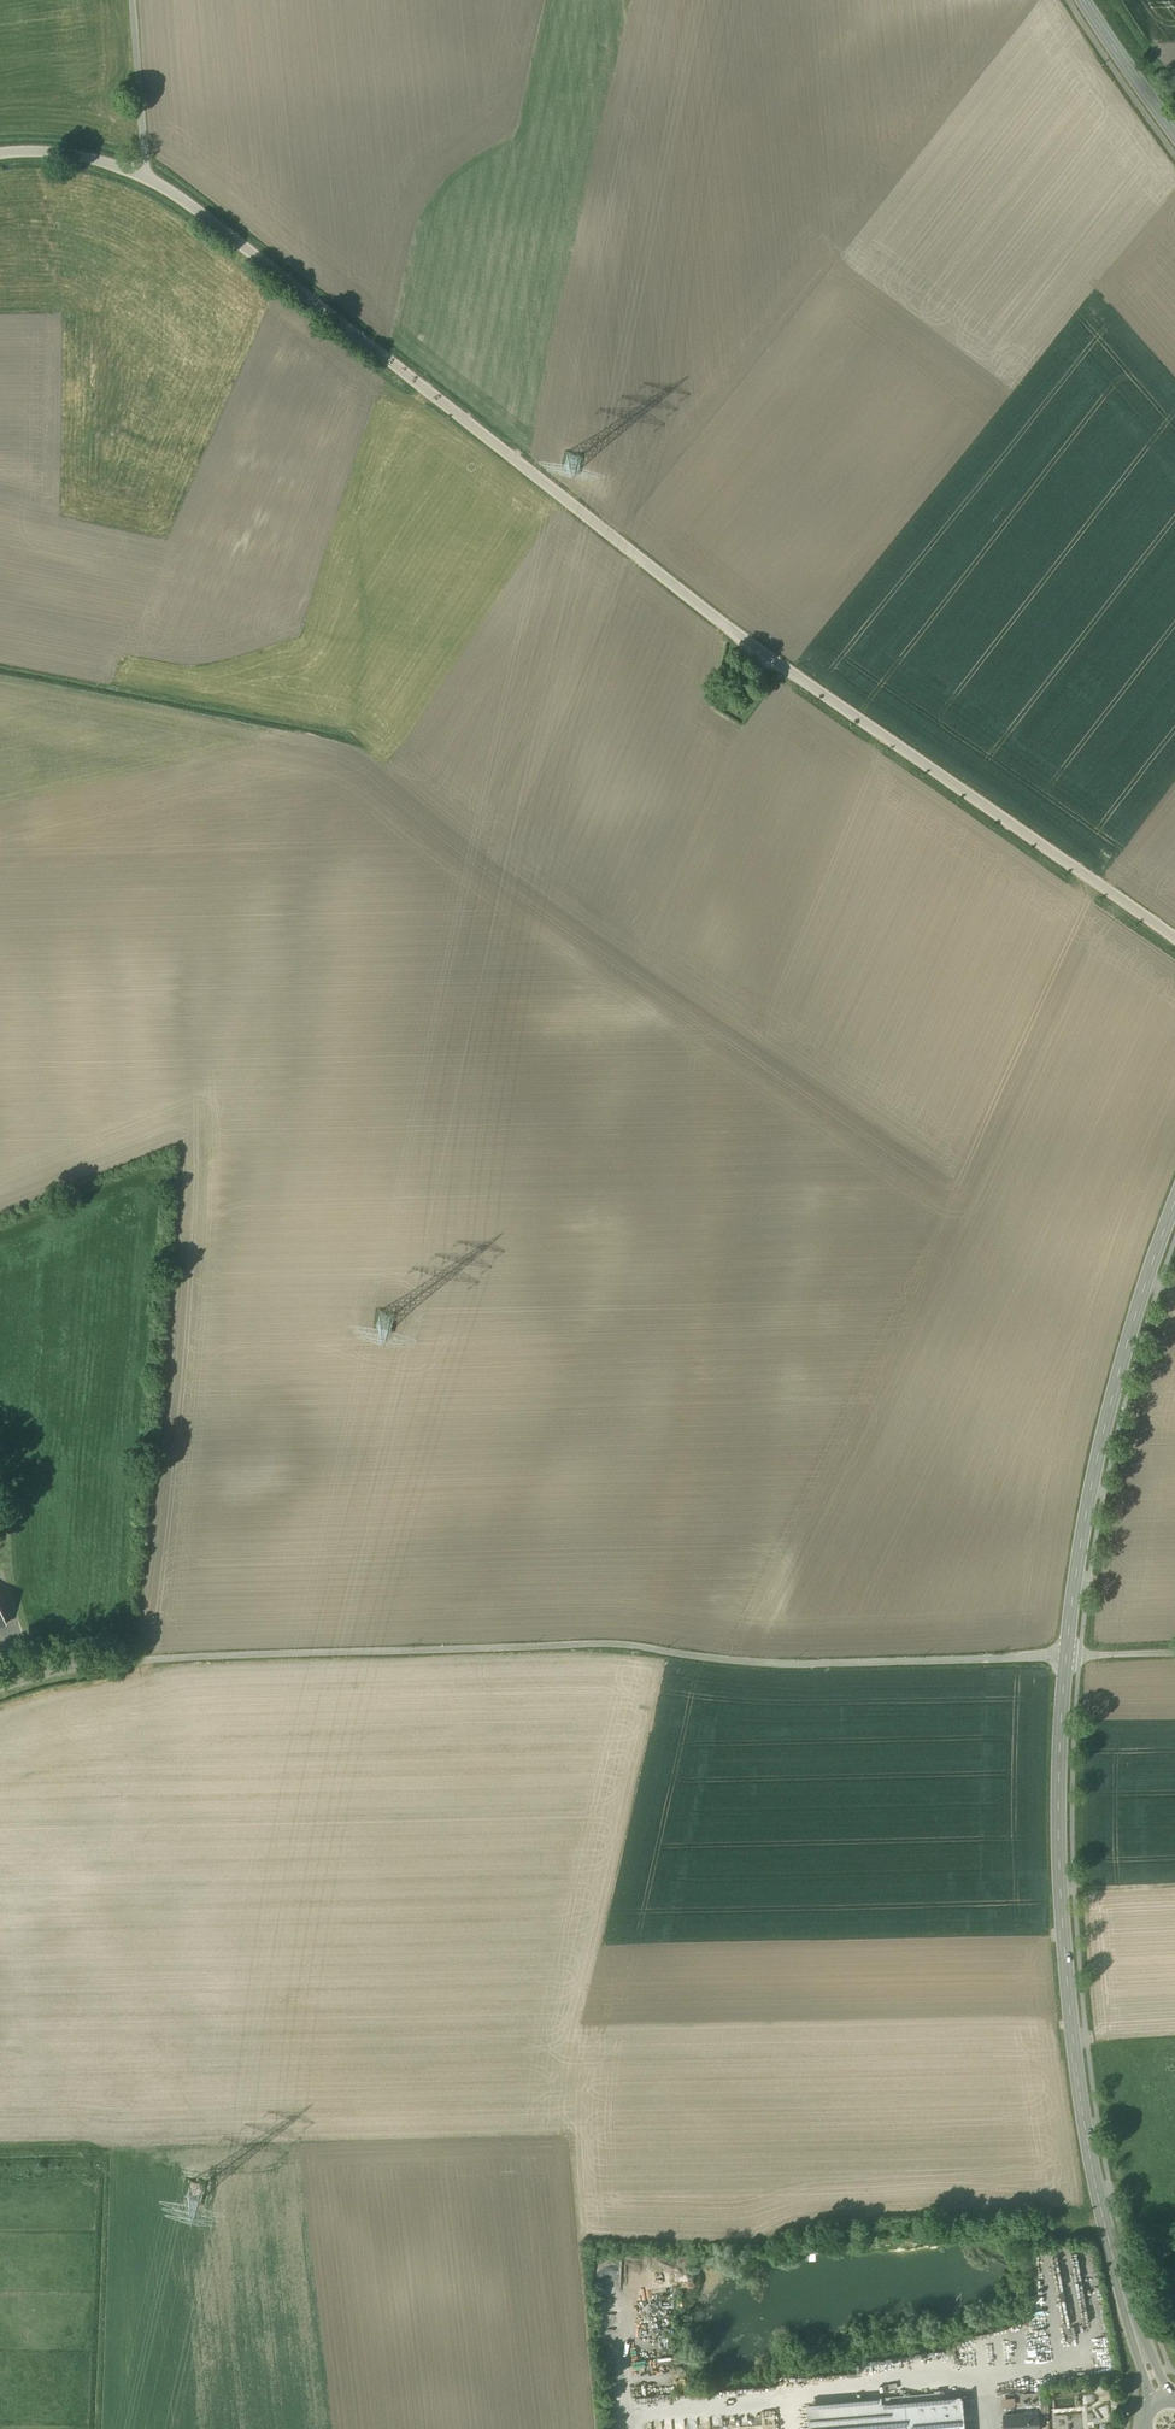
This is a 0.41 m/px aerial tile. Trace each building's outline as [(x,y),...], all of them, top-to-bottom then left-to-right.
[(1011,2405),(1036,2403),(1035,2393),(1010,2395),(1011,2405)] [(802,2404),(804,2428),(961,2428),(958,2398),(878,2405),(877,2398),(802,2404)] [(998,2407),(1011,2406),(1010,2398),(997,2398),(998,2407)] [(1040,2399),(1042,2413),(1048,2412),(1047,2399),(1040,2399)] [(1003,2416),(1005,2428),(1038,2428),(1037,2413),(1003,2416)] [(1082,2413),(1068,2414),(1069,2428),(1083,2428),(1082,2413)]
